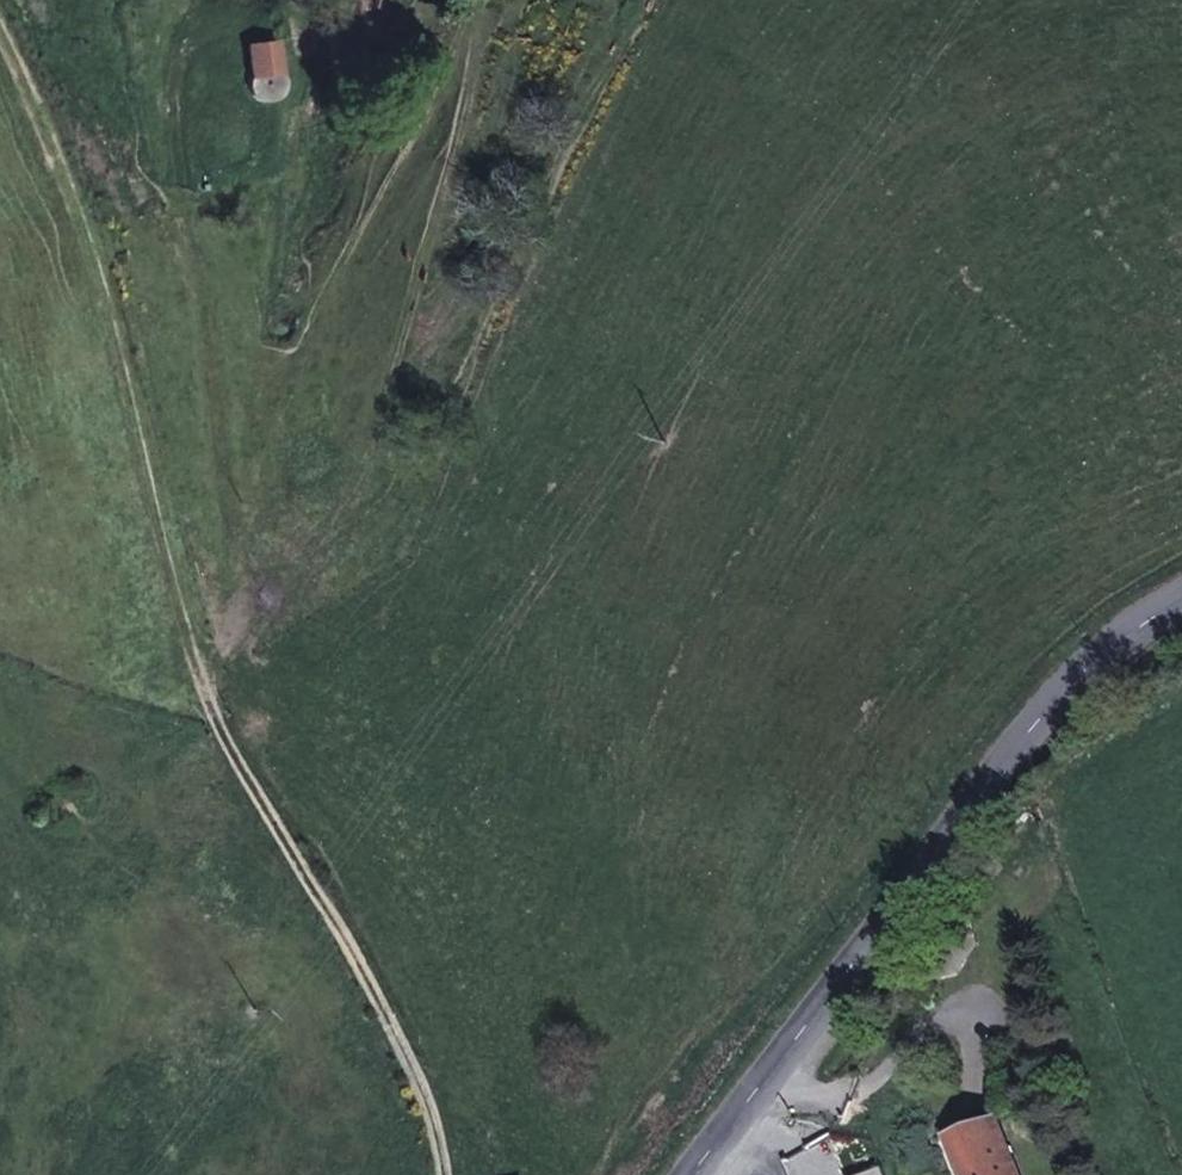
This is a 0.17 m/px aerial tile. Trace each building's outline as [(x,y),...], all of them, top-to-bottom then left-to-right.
[(942,1141),(956,1174),(1013,1174),(989,1122),(942,1141)]
